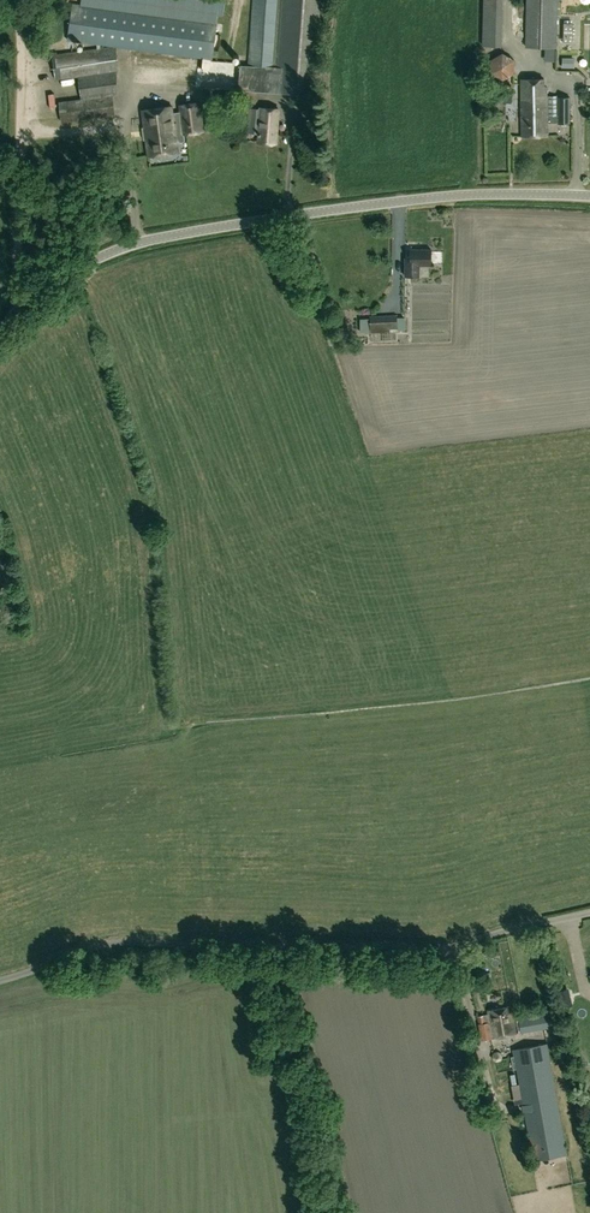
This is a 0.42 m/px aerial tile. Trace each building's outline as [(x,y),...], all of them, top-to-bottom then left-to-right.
[(212,14),(223,15),(225,0),(107,0),(212,14)] [(239,90),(264,92),(313,95),(321,0),(278,0),(273,66),(249,65),(240,65),(239,90)] [(249,65),(273,66),(278,0),(254,0),(249,65)] [(504,42),(506,0),(487,0),(485,42),(504,42)] [(525,47),(556,48),(557,0),(526,0),(525,47)] [(111,46),(116,46),(212,60),(217,22),(72,3),(67,40),(111,46)] [(563,22),(563,42),(573,42),(573,23),(563,22)] [(56,52),(51,53),(55,79),(77,76),(80,97),(81,99),(112,95),(117,95),(116,46),(111,46),(56,54),(56,52)] [(514,55),(503,59),(508,73),(519,68),(514,55)] [(544,79),(521,79),(522,135),(547,135),(547,123),(558,123),(558,124),(570,124),(570,97),(564,97),(564,94),(558,94),(558,95),(547,96),(546,87),(544,86),(544,79)] [(61,122),(115,115),(112,95),(81,99),(80,97),(58,100),(61,122)] [(180,121),(182,133),(182,134),(204,131),(202,113),(201,101),(177,104),(180,121)] [(178,151),(176,134),(174,122),(172,107),(142,111),(148,155),(178,151)] [(276,137),(278,110),(261,109),(258,141),(270,142),(270,136),(276,137)] [(410,257),(404,257),(404,276),(419,276),(419,265),(431,266),(431,249),(410,249),(410,257)] [(397,314),(369,316),(370,333),(397,331),(397,314)] [(10,553),(7,539),(0,540),(0,555),(10,553)] [(488,1014),(478,1016),(479,1024),(481,1039),(492,1038),(492,1036),(515,1032),(511,1007),(488,1010),(488,1014)] [(519,1018),(521,1032),(551,1028),(549,1013),(519,1018)] [(567,1154),(550,1060),(547,1043),(512,1049),(532,1161),(567,1154)]
